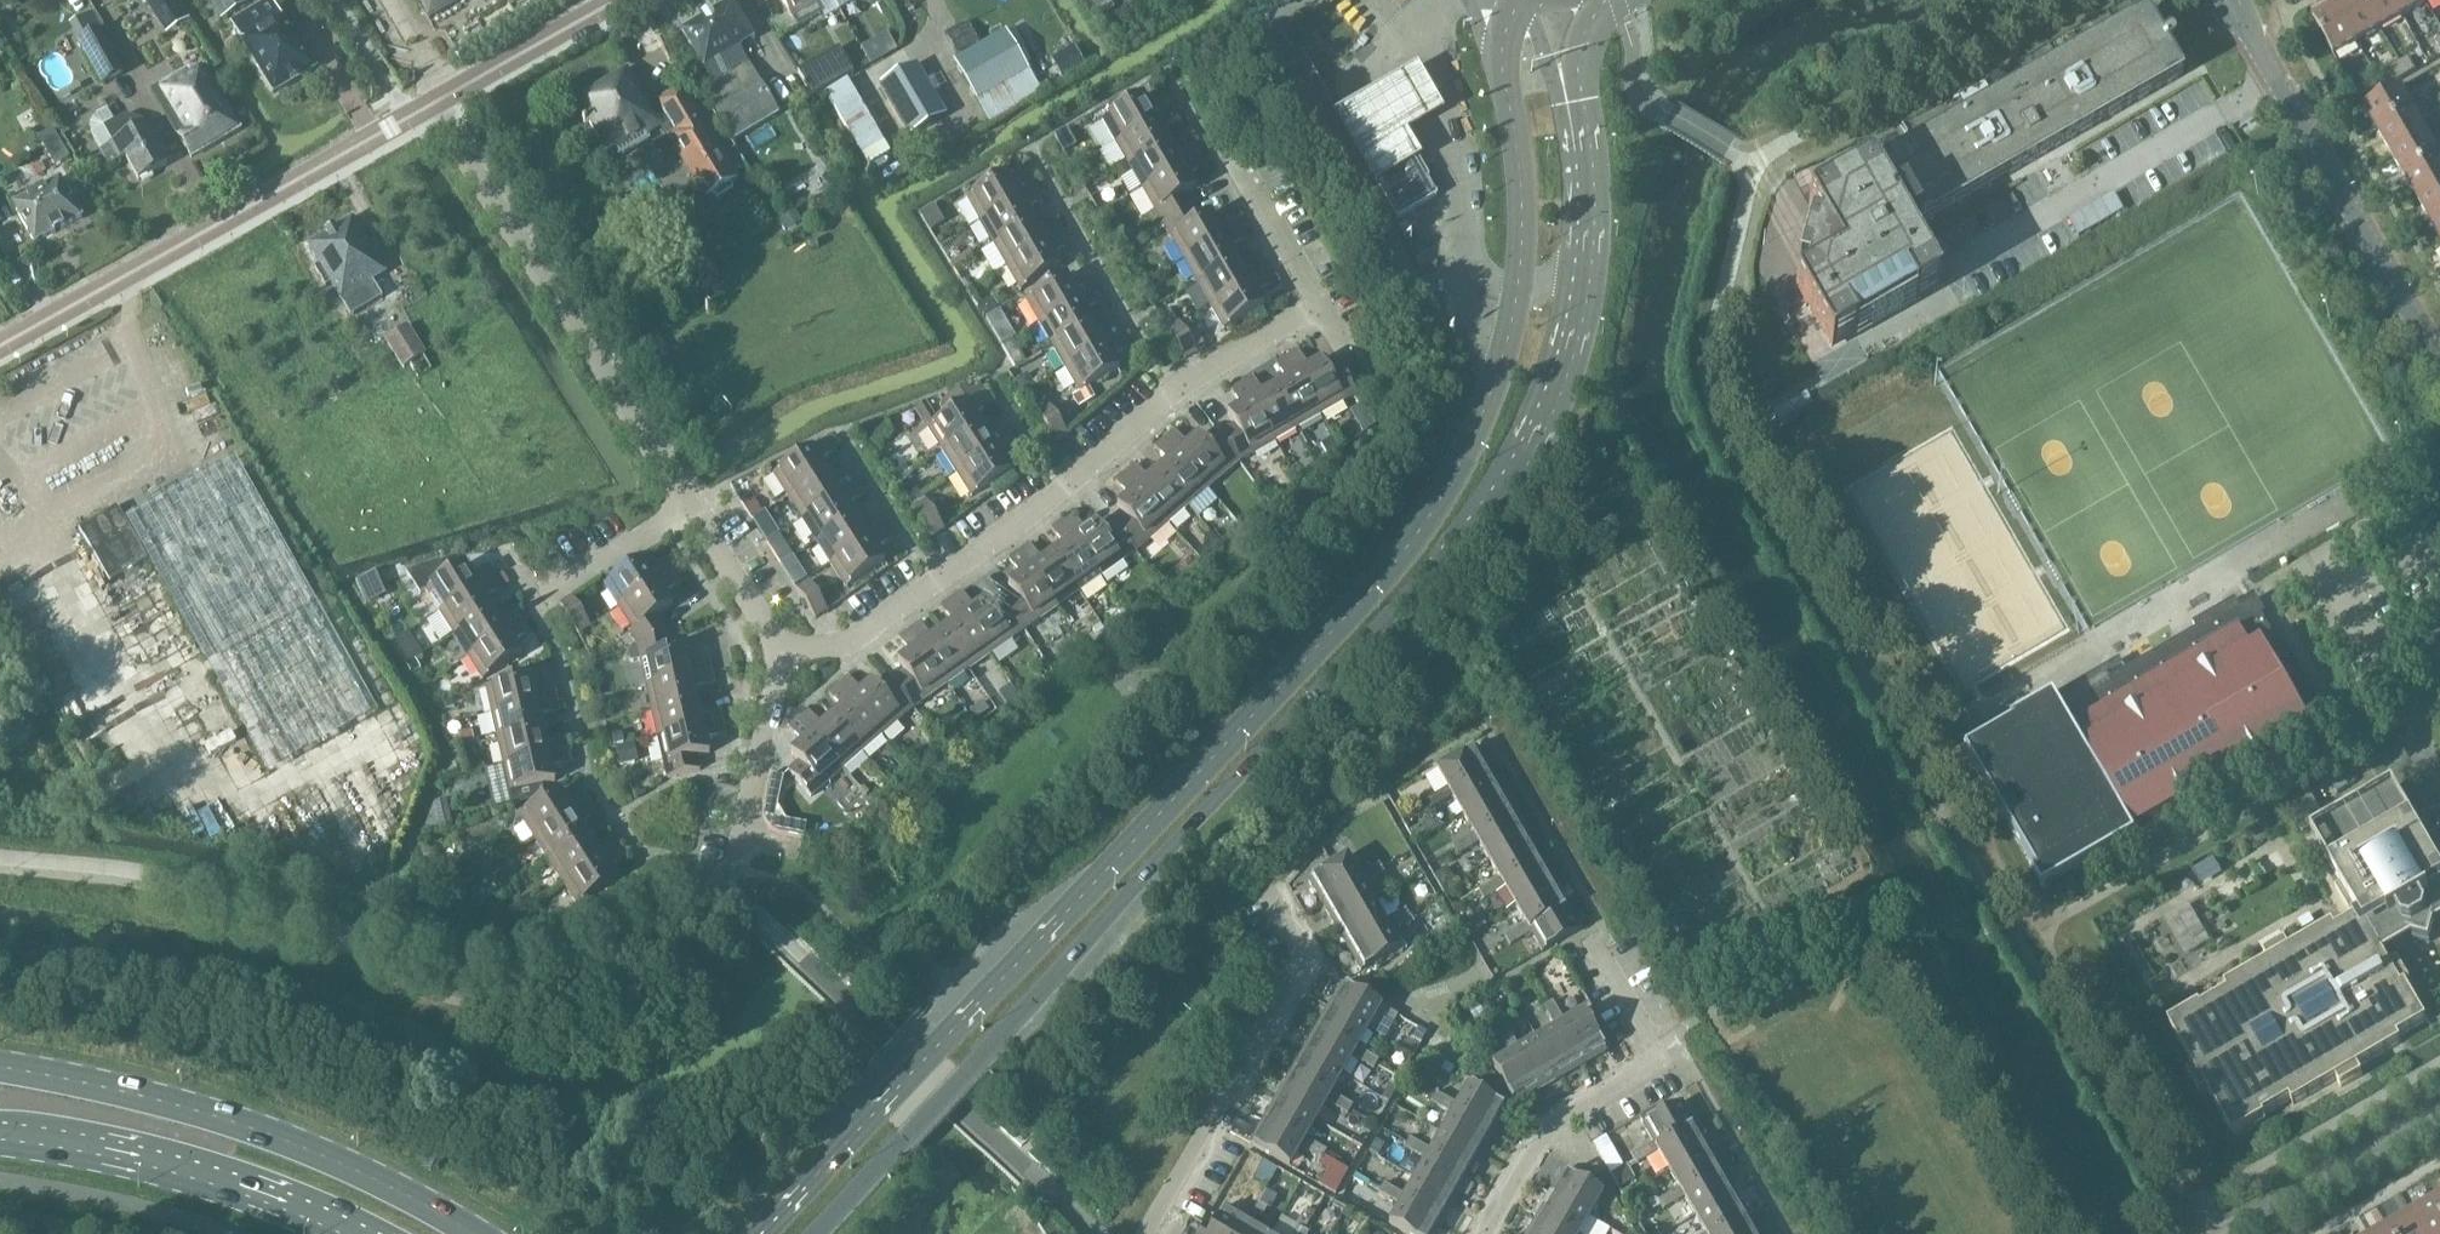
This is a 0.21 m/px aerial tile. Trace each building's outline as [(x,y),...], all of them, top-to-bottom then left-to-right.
[(156,16),(178,2),(177,0),(146,0),(156,16)] [(222,17),(251,0),(212,0),(222,17)] [(242,39),(275,93),(318,67),(305,45),(309,42),(299,25),(292,30),(273,0),(270,0),(233,23),(242,39)] [(431,20),(460,3),(458,0),(419,0),(431,20)] [(822,0),(783,0),(798,27),(823,13),(817,3),(822,0)] [(2364,0),(2350,0),(2338,7),(2359,43),(2381,30),(2364,0)] [(2394,0),(2364,0),(2381,30),(2404,17),(2394,0)] [(2424,0),(2394,0),(2404,17),(2427,4),(2424,0)] [(754,38),(733,2),(683,32),(713,81),(704,87),(736,140),(780,113),(740,47),(754,38)] [(2359,43),(2338,7),(2314,21),(2335,57),(2359,43)] [(1873,169),(1905,226),(1908,231),(1919,225),(1919,226),(2183,75),(2168,48),(2172,46),(2173,45),(2174,44),(2175,43),(2175,41),(2175,40),(2174,38),(2173,37),(2172,36),(2171,36),(2169,35),(2168,35),(2167,36),(2162,38),(2147,12),(1873,169)] [(91,14),(71,25),(79,40),(100,29),(91,14)] [(99,30),(79,40),(103,83),(123,72),(99,30)] [(961,59),(955,62),(978,102),(1030,72),(1007,32),(983,46),(961,59)] [(840,48),(799,72),(816,97),(825,92),(826,91),(846,80),(847,79),(855,74),(840,48)] [(1076,48),(1052,60),(1062,78),(1085,65),(1076,48)] [(2400,63),(2408,77),(2417,71),(2409,58),(2400,63)] [(1292,69),(1279,77),(1335,174),(1349,166),(1362,158),(1306,61),(1292,69)] [(2408,77),(2400,63),(2391,68),(2399,82),(2408,77)] [(917,64),(881,86),(911,138),(948,117),(917,64)] [(1416,64),(1333,113),(1373,184),(1420,156),(1406,131),(1443,109),(1416,64)] [(189,69),(154,90),(193,157),(242,129),(205,66),(192,74),(189,69)] [(627,70),(577,100),(614,160),(649,139),(644,131),(660,122),(669,139),(676,135),(713,196),(737,181),(681,88),(657,103),(658,106),(651,110),(627,70)] [(826,91),(825,92),(836,111),(857,98),(846,80),(826,91)] [(2364,84),(2354,90),(2362,103),(2371,98),(2364,84)] [(2366,109),(2379,133),(2426,106),(2419,94),(2409,100),(2402,88),(2366,109)] [(1103,120),(1117,144),(1174,110),(1167,99),(1151,109),(1143,96),(1103,120)] [(2392,155),(2429,134),(2422,123),(2432,117),(2426,106),(2379,133),(2392,155)] [(1117,144),(1130,166),(1170,143),(1164,131),(1180,122),(1174,110),(1117,144)] [(105,127),(115,144),(123,158),(127,156),(140,180),(170,164),(148,125),(136,132),(127,115),(105,127)] [(876,131),(855,143),(869,167),(890,154),(876,131)] [(2392,155),(2406,178),(2439,158),(2439,143),(2435,145),(2429,134),(2392,155)] [(1177,154),(1170,143),(1130,166),(1143,189),(1200,156),(1194,145),(1177,154)] [(1143,189),(1164,225),(1193,208),(1186,196),(1197,189),(1190,177),(1207,167),(1200,156),(1143,189)] [(1415,158),(1376,181),(1398,218),(1437,196),(1415,158)] [(2419,201),(2439,188),(2439,158),(2406,178),(2419,201)] [(1125,163),(1115,169),(1120,177),(1130,171),(1125,163)] [(1822,227),(1821,232),(1820,232),(1820,233),(1812,231),(1812,230),(1811,229),(1810,231),(1811,231),(1809,240),(1808,240),(1807,241),(1808,242),(1806,251),(1805,251),(1804,252),(1806,253),(1803,262),(1802,262),(1802,263),(1803,263),(1800,273),(1799,272),(1799,274),(1800,274),(1800,273),(1808,275),(1808,276),(1809,277),(1808,281),(1796,288),(1807,306),(1808,306),(1833,350),(1941,288),(1908,231),(1905,226),(1873,169),(1810,205),(1822,227)] [(993,172),(976,182),(981,190),(998,181),(993,172)] [(967,198),(981,222),(1038,189),(1032,178),(1015,187),(1008,175),(998,181),(981,190),(967,198)] [(83,217),(62,179),(15,205),(36,244),(55,233),(56,234),(57,233),(57,232),(63,229),(63,230),(65,229),(64,228),(83,217)] [(2432,223),(2439,219),(2439,188),(2419,201),(2432,223)] [(1045,200),(1038,189),(981,222),(994,244),(1035,221),(1028,210),(1045,200)] [(1100,199),(1094,203),(1099,212),(1109,206),(1106,200),(1100,199)] [(1164,225),(1185,261),(1241,228),(1235,216),(1218,226),(1211,213),(1200,220),(1193,208),(1164,225)] [(796,212),(780,222),(785,231),(802,221),(796,212)] [(343,300),(345,299),(355,315),(383,297),(372,280),(386,271),(354,219),(310,246),(322,266),(318,269),(329,286),(333,284),(343,300)] [(2432,223),(2439,237),(2439,219),(2432,223)] [(994,244),(1008,267),(1065,234),(1058,223),(1041,233),(1035,221),(994,244)] [(1248,239),(1241,228),(1185,261),(1198,283),(1238,260),(1231,249),(1248,239)] [(1071,245),(1065,234),(1008,267),(1021,291),(1062,268),(1054,255),(1071,245)] [(1198,283),(1211,306),(1268,273),(1261,262),(1244,271),(1238,260),(1198,283)] [(1274,284),(1268,273),(1211,306),(1225,330),(1265,307),(1257,294),(1274,284)] [(1026,299),(1040,323),(1097,290),(1091,279),(1074,289),(1067,276),(1026,299)] [(968,279),(963,282),(967,290),(973,287),(968,279)] [(1151,280),(1142,285),(1149,297),(1158,292),(1151,280)] [(1104,302),(1097,290),(1040,323),(1053,346),(1093,323),(1087,311),(1104,302)] [(990,299),(978,307),(985,318),(997,310),(990,299)] [(1171,312),(1161,318),(1168,331),(1178,325),(1171,312)] [(1100,334),(1093,323),(1053,346),(1066,369),(1123,336),(1117,324),(1100,334)] [(1178,325),(1168,331),(1185,360),(1197,353),(1181,323),(1178,325)] [(386,340),(403,369),(426,355),(408,326),(386,340)] [(1012,331),(998,339),(1002,346),(1013,339),(1016,337),(1012,331)] [(656,335),(643,343),(653,358),(666,351),(656,335)] [(1280,344),(1285,356),(1308,348),(1303,335),(1280,344)] [(1066,369),(1080,392),(1073,396),(1079,406),(1095,397),(1090,387),(1120,369),(1113,357),(1130,347),(1123,336),(1066,369)] [(1309,368),(1299,351),(1288,358),(1321,415),(1357,394),(1340,365),(1328,372),(1322,361),(1309,368)] [(1020,352),(1010,359),(1016,368),(1026,362),(1020,352)] [(1286,381),(1275,388),(1298,428),(1321,415),(1288,358),(1277,364),(1286,381)] [(1027,374),(1015,382),(1023,394),(1025,393),(1035,386),(1027,374)] [(1254,377),(1243,384),(1276,441),(1298,428),(1275,388),(1264,394),(1254,377)] [(1240,462),(1276,441),(1243,384),(1231,390),(1241,407),(1228,415),(1235,425),(1220,434),(1240,462)] [(983,427),(976,416),(992,405),(984,393),(980,385),(969,392),(966,387),(942,402),(950,414),(929,428),(944,452),(983,427)] [(926,403),(916,409),(925,422),(934,416),(926,403)] [(1050,405),(1037,413),(1056,442),(1068,434),(1050,405)] [(990,438),(983,427),(944,452),(958,474),(1013,438),(1006,427),(990,438)] [(1209,489),(1240,462),(1220,434),(1207,445),(1199,436),(1188,445),(1175,431),(1165,439),(1209,489)] [(1020,449),(1013,438),(958,474),(972,497),(1012,472),(1004,460),(1020,449)] [(774,474),(789,498),(828,473),(821,461),(837,451),(829,439),(774,474)] [(1168,462),(1158,471),(1189,506),(1209,489),(1165,439),(1155,448),(1168,462)] [(1136,465),(1126,474),(1169,523),(1189,506),(1158,471),(1148,480),(1136,465)] [(835,484),(828,473),(789,498),(803,520),(858,484),(851,473),(835,484)] [(1126,516),(1115,525),(1136,552),(1169,523),(1126,474),(1116,482),(1129,497),(1118,506),(1126,516)] [(803,520),(817,542),(856,517),(849,506),(865,495),(858,484),(803,520)] [(915,485),(905,491),(911,501),(921,495),(915,485)] [(756,500),(747,506),(753,516),(762,510),(756,500)] [(926,500),(914,508),(932,537),(945,529),(926,500)] [(117,507),(78,529),(109,582),(147,560),(117,507)] [(1074,515),(1063,523),(1101,577),(1136,552),(1115,525),(1104,533),(1097,523),(1085,531),(1074,515)] [(863,528),(856,517),(817,542),(831,564),(887,528),(880,517),(863,528)] [(1101,577),(1063,523),(1052,530),(1064,546),(1053,554),(1080,592),(1101,577)] [(887,528),(831,564),(846,587),(885,562),(877,550),(894,539),(887,528)] [(1206,539),(1205,547),(1210,553),(1220,544),(1212,534),(1206,539)] [(780,535),(768,543),(772,549),(784,542),(780,535)] [(1080,592),(1053,554),(1042,561),(1031,545),(1020,553),(1058,607),(1080,592)] [(1058,607),(1020,553),(1010,560),(1021,576),(1009,584),(1016,595),(1005,603),(1024,631),(1058,607)] [(605,585),(620,609),(675,573),(668,562),(652,572),(644,560),(605,585)] [(427,591),(441,613),(480,588),(496,577),(489,566),(473,577),(465,565),(448,575),(440,563),(407,574),(421,595),(427,591)] [(634,631),(638,646),(670,632),(659,616),(674,606),(666,594),(682,584),(675,573),(620,609),(634,631)] [(381,574),(361,582),(370,603),(378,600),(374,590),(386,585),(381,574)] [(441,613),(455,635),(494,610),(487,599),(503,588),(496,577),(480,588),(441,613)] [(810,582),(798,590),(816,618),(828,611),(810,582)] [(952,600),(990,654),(1024,631),(1005,603),(993,611),(986,600),(974,609),(963,593),(952,600)] [(573,598),(560,606),(579,634),(591,627),(573,598)] [(2045,890),(2332,724),(2300,669),(2283,639),(2278,641),(2254,599),(2242,606),(2237,598),(2194,623),(2197,629),(2128,669),(2125,665),(2108,675),(2105,668),(1964,750),(2045,890)] [(990,654),(952,600),(942,608),(953,624),(942,631),(969,669),(990,654)] [(501,621),(494,610),(455,635),(469,657),(524,622),(517,610),(501,621)] [(1126,613),(1116,620),(1119,623),(1121,626),(1130,619),(1129,616),(1126,613)] [(531,633),(524,622),(469,657),(484,680),(523,655),(515,643),(531,633)] [(969,669),(942,631),(931,639),(920,623),(910,630),(947,684),(969,669)] [(1100,625),(1093,629),(1100,640),(1107,635),(1105,633),(1100,625)] [(893,681),(914,708),(947,684),(910,630),(899,638),(910,654),(898,662),(905,672),(893,681)] [(670,632),(638,646),(629,649),(632,663),(641,661),(647,686),(711,672),(709,659),(690,663),(686,649),(674,652),(670,632)] [(415,660),(407,665),(412,674),(421,669),(415,660)] [(714,684),(711,672),(647,686),(653,712),(698,701),(695,689),(714,684)] [(613,677),(615,697),(642,695),(640,675),(613,677)] [(493,714),(557,700),(554,687),(535,691),(532,677),(487,687),(493,714)] [(839,686),(882,735),(914,708),(893,681),(881,692),(873,682),(862,692),(849,677),(839,686)] [(882,735),(839,686),(829,694),(842,709),(832,718),(862,753),(882,735)] [(1011,686),(1001,694),(1009,705),(1019,698),(1011,686)] [(558,704),(557,700),(493,714),(498,740),(544,729),(541,717),(560,712),(558,704)] [(658,737),(723,723),(720,710),(701,714),(698,701),(653,712),(658,737)] [(565,702),(558,704),(560,712),(567,711),(565,702)] [(983,702),(970,711),(976,720),(989,711),(983,702)] [(843,770),(862,753),(832,718),(822,726),(809,711),(799,720),(843,770)] [(234,714),(207,728),(215,742),(241,728),(234,714)] [(843,770),(799,720),(790,729),(802,743),(791,753),(800,762),(789,772),(811,797),(843,770)] [(726,736),(723,723),(658,737),(668,778),(701,771),(698,757),(710,754),(707,740),(726,736)] [(547,742),(544,729),(498,740),(504,765),(568,751),(566,738),(547,742)] [(623,733),(612,735),(614,744),(625,742),(623,733)] [(631,745),(617,749),(621,766),(635,763),(631,745)] [(1451,793),(1490,770),(1476,747),(1437,770),(1448,788),(1451,793)] [(571,763),(568,751),(504,765),(510,792),(524,789),(541,785),(556,782),(552,768),(571,763)] [(1437,795),(1443,804),(1453,798),(1464,816),(1503,793),(1490,770),(1451,793),(1448,788),(1437,795)] [(765,800),(779,803),(785,775),(770,772),(765,800)] [(524,789),(510,792),(513,805),(543,793),(541,785),(524,789)] [(2438,856),(2436,857),(2395,787),(2313,834),(2341,884),(2336,887),(2354,917),(2351,921),(2337,930),(2334,925),(2290,950),(2286,942),(2265,955),(2269,962),(2226,987),(2229,992),(2202,1008),(2201,1005),(2169,1024),(2196,1069),(2188,1074),(2201,1095),(2208,1091),(2235,1136),(2266,1118),(2265,1116),(2291,1100),(2294,1105),(2338,1080),(2342,1088),(2363,1075),(2359,1068),(2402,1043),(2399,1038),(2428,1021),(2407,986),(2411,984),(2399,963),(2391,967),(2384,954),(2413,938),(2430,943),(2435,925),(2439,922),(2439,849),(2438,856)] [(520,816),(535,839),(591,804),(584,793),(567,803),(559,791),(520,816)] [(1477,838),(1516,816),(1503,793),(1464,816),(1474,834),(1477,838)] [(1443,804),(1437,795),(1426,801),(1432,810),(1443,804)] [(2312,796),(2289,809),(2304,834),(2327,821),(2312,796)] [(778,807),(779,803),(765,800),(764,806),(763,809),(763,812),(764,815),(764,818),(766,821),(767,824),(769,827),(771,829),(774,831),(776,832),(779,834),(782,835),(785,820),(778,807)] [(435,804),(424,833),(453,827),(447,801),(435,804)] [(535,839),(549,861),(588,836),(581,825),(598,815),(591,804),(535,839)] [(1463,840),(1469,849),(1479,843),(1490,861),(1529,838),(1516,816),(1477,838),(1474,834),(1463,840)] [(1422,824),(1412,830),(1417,840),(1427,833),(1428,836),(1444,827),(1430,819),(1422,824)] [(785,820),(782,835),(804,839),(807,825),(785,820)] [(549,861),(563,883),(619,848),(612,837),(595,847),(588,836),(549,861)] [(1503,884),(1542,861),(1529,838),(1490,861),(1500,879),(1503,884)] [(1453,846),(1458,855),(1469,849),(1463,840),(1453,846)] [(626,859),(619,848),(563,883),(578,907),(617,881),(610,869),(626,859)] [(457,855),(447,868),(462,880),(472,867),(457,855)] [(1361,881),(1364,885),(1375,879),(1369,870),(1358,876),(1347,857),(1308,880),(1322,903),(1361,881)] [(1490,885),(1495,895),(1506,888),(1516,906),(1555,884),(1542,861),(1503,884),(1500,879),(1490,885)] [(1375,879),(1385,873),(1380,864),(1369,870),(1375,879)] [(1448,867),(1434,875),(1442,889),(1456,882),(1448,867)] [(1361,881),(1322,903),(1335,926),(1374,903),(1364,885),(1361,881)] [(1529,929),(1569,906),(1555,884),(1516,906),(1527,924),(1529,929)] [(1490,885),(1479,892),(1484,901),(1495,895),(1490,885)] [(480,888),(469,895),(476,907),(488,900),(480,888)] [(2183,941),(2213,930),(2198,889),(2168,900),(2183,941)] [(1387,926),(1390,931),(1401,925),(1395,915),(1385,922),(1374,903),(1335,926),(1348,949),(1387,926)] [(1516,931),(1521,940),(1532,934),(1543,952),(1582,930),(1569,906),(1529,929),(1527,924),(1516,931)] [(1411,918),(1406,909),(1395,915),(1401,925),(1411,918)] [(1387,926),(1348,949),(1362,972),(1401,950),(1390,931),(1387,926)] [(526,929),(519,933),(525,944),(532,940),(526,929)] [(1516,931),(1505,937),(1511,946),(1521,940),(1516,931)] [(1369,1030),(1382,1007),(1343,984),(1329,1008),(1369,1030)] [(1553,1002),(1544,1007),(1550,1018),(1559,1013),(1553,1002)] [(1356,1053),(1353,1058),(1364,1064),(1369,1055),(1358,1048),(1369,1030),(1329,1008),(1316,1031),(1356,1053)] [(1399,1016),(1387,1010),(1384,1015),(1385,1021),(1393,1026),(1399,1016)] [(1561,1026),(1584,1065),(1607,1051),(1584,1012),(1566,1023),(1561,1026)] [(1559,1013),(1550,1018),(1556,1029),(1538,1039),(1561,1078),(1584,1065),(1561,1026),(1566,1023),(1559,1013)] [(1419,1028),(1413,1038),(1423,1044),(1429,1034),(1419,1028)] [(1514,1039),(1508,1028),(1499,1033),(1505,1044),(1514,1039)] [(1343,1076),(1353,1058),(1356,1053),(1316,1031),(1303,1053),(1343,1076)] [(1516,1052),(1520,1049),(1514,1039),(1505,1044),(1511,1055),(1492,1066),(1515,1105),(1538,1091),(1516,1052)] [(1561,1078),(1538,1039),(1520,1049),(1516,1052),(1538,1091),(1561,1078)] [(1338,1109),(1343,1100),(1332,1094),(1343,1076),(1303,1053),(1290,1076),(1329,1098),(1327,1103),(1338,1109)] [(1364,1064),(1374,1070),(1380,1061),(1369,1055),(1364,1064)] [(1446,1063),(1442,1070),(1451,1075),(1455,1069),(1446,1063)] [(1329,1098),(1290,1076),(1277,1099),(1316,1121),(1327,1103),(1329,1098)] [(1390,1085),(1383,1098),(1390,1102),(1397,1089),(1390,1085)] [(1468,1087),(1458,1106),(1455,1110),(1494,1133),(1508,1109),(1468,1087)] [(1447,1099),(1436,1093),(1431,1102),(1442,1109),(1447,1099)] [(1303,1144),(1301,1149),(1311,1155),(1317,1145),(1306,1139),(1316,1121),(1277,1099),(1264,1121),(1303,1144)] [(1447,1099),(1442,1109),(1452,1115),(1442,1133),(1481,1155),(1494,1133),(1455,1110),(1458,1106),(1447,1099)] [(1343,1100),(1338,1109),(1348,1115),(1354,1106),(1343,1100)] [(1657,1148),(1696,1125),(1682,1102),(1660,1115),(1644,1124),(1643,1125),(1654,1143),(1657,1148)] [(1656,1108),(1640,1117),(1644,1124),(1660,1115),(1656,1108)] [(1264,1121),(1251,1145),(1290,1167),(1301,1149),(1303,1144),(1264,1121)] [(1643,1150),(1648,1159),(1659,1153),(1670,1171),(1709,1148),(1696,1125),(1657,1148),(1654,1143),(1643,1150)] [(1429,1156),(1468,1178),(1481,1155),(1442,1133),(1432,1151),(1429,1156)] [(1416,1154),(1421,1145),(1410,1139),(1405,1148),(1416,1154)] [(1376,1140),(1370,1152),(1379,1157),(1385,1145),(1376,1140)] [(1317,1145),(1311,1155),(1322,1161),(1328,1152),(1317,1145)] [(1421,1145),(1416,1154),(1426,1160),(1416,1178),(1455,1201),(1468,1178),(1429,1156),(1432,1151),(1421,1145)] [(1683,1193),(1722,1171),(1709,1148),(1670,1171),(1680,1189),(1683,1193)] [(1648,1159),(1643,1150),(1632,1156),(1638,1165),(1648,1159)] [(1265,1161),(1255,1178),(1268,1185),(1278,1168),(1265,1161)] [(1596,1166),(1584,1173),(1595,1179),(1602,1175),(1596,1166)] [(1623,1167),(1612,1174),(1619,1187),(1632,1179),(1625,1166),(1623,1167)] [(1696,1216),(1698,1215),(1735,1193),(1722,1171),(1683,1193),(1680,1189),(1669,1195),(1675,1204),(1686,1198),(1696,1216)] [(1589,1218),(1603,1195),(1564,1172),(1550,1195),(1583,1215),(1589,1218)] [(1442,1224),(1455,1201),(1416,1178),(1406,1196),(1403,1201),(1442,1224)] [(1379,1193),(1389,1199),(1395,1190),(1384,1184),(1379,1193)] [(1389,1199),(1400,1206),(1389,1224),(1406,1233),(1436,1233),(1442,1224),(1403,1201),(1406,1196),(1395,1190),(1389,1199)] [(1698,1215),(1696,1216),(1706,1233),(1717,1233),(1748,1216),(1735,1193),(1698,1215)] [(1583,1215),(1550,1195),(1537,1218),(1564,1233),(1580,1233),(1589,1218),(1583,1215)] [(1675,1204),(1669,1195),(1659,1201),(1664,1210),(1675,1204)] [(2434,1201),(2411,1215),(2423,1233),(2439,1233),(2439,1211),(2434,1201)] [(1259,1204),(1252,1215),(1252,1216),(1257,1219),(1263,1217),(1268,1209),(1259,1204)] [(1226,1207),(1213,1230),(1204,1225),(1199,1233),(1242,1233),(1249,1221),(1226,1207)] [(1305,1212),(1297,1226),(1298,1227),(1305,1231),(1313,1217),(1305,1212)] [(2411,1215),(2389,1228),(2393,1233),(2423,1233),(2411,1215)] [(1748,1216),(1717,1233),(1759,1233),(1748,1216)] [(1537,1218),(1527,1233),(1564,1233),(1537,1218)] [(1242,1233),(1272,1233),(1249,1221),(1242,1233)]
